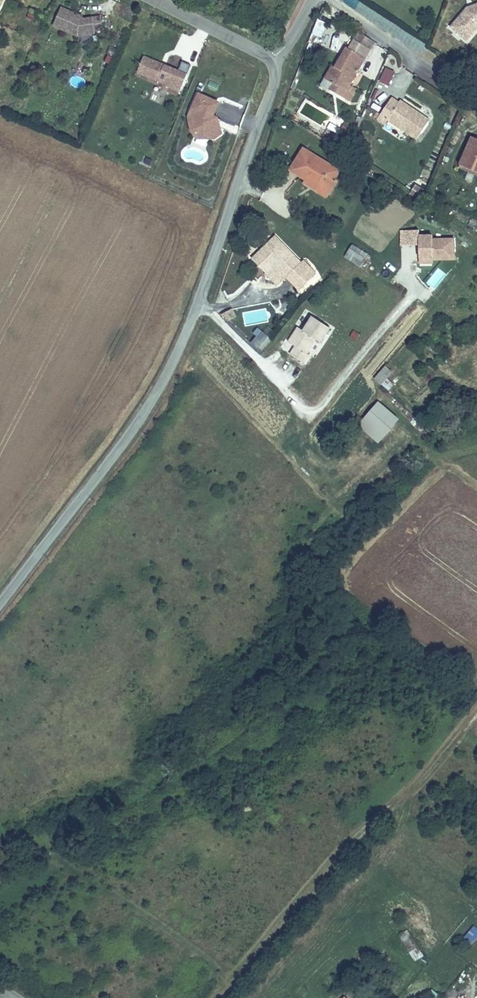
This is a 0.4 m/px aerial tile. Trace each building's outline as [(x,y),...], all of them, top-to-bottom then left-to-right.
[(451,28),(467,41),(476,28),(476,4),(473,6),(472,9),(469,10),(466,9),(451,28)] [(61,8),(54,26),(77,35),(95,33),(95,30),(103,29),(101,16),(84,18),(82,19),(79,17),(80,15),(61,8)] [(28,9),(24,18),(34,22),(37,13),(28,9)] [(350,49),(348,47),(335,67),(338,69),(331,81),(335,84),(331,90),(348,101),(356,89),(348,84),(370,48),(356,40),(350,49)] [(160,83),(179,90),(190,64),(181,60),(177,69),(142,55),(135,72),(160,83)] [(331,81),(338,69),(335,67),(332,65),(324,77),(331,81)] [(385,66),(379,82),(390,86),(396,71),(385,66)] [(177,96),(179,90),(160,83),(158,88),(177,96)] [(217,101),(198,92),(192,105),(199,108),(191,126),(204,143),(218,132),(218,123),(214,123),(215,116),(211,114),(217,101)] [(400,102),(393,97),(382,114),(380,113),(377,117),(387,123),(390,119),(419,137),(431,117),(419,110),(418,113),(407,106),(408,103),(401,99),(400,102)] [(419,110),(408,103),(407,106),(418,113),(419,110)] [(471,140),(462,162),(476,168),(476,142),(471,140)] [(291,169),(307,179),(309,177),(327,188),(333,177),(338,169),(304,148),(291,169)] [(309,177),(307,179),(306,182),(330,197),(340,181),(333,177),(327,188),(309,177)] [(424,194),(425,187),(415,185),(414,192),(424,194)] [(399,229),(400,245),(419,245),(419,262),(455,261),(455,237),(432,237),(432,233),(420,233),(420,229),(399,229)] [(277,234),(251,257),(279,288),(290,279),(302,291),(318,276),(308,265),(306,266),(277,234)] [(367,254),(353,246),(349,252),(364,261),(367,254)] [(426,282),(433,289),(448,273),(441,266),(426,282)] [(232,308),(221,313),(226,322),(236,316),(232,308)] [(328,326),(315,318),(306,332),(301,329),(292,344),(297,347),(292,356),(302,362),(307,353),(306,352),(315,337),(320,340),(328,326)] [(258,348),(267,335),(260,330),(251,344),(258,348)] [(383,368),(376,377),(391,389),(395,384),(386,377),(389,372),(383,368)] [(356,425),(379,444),(400,418),(377,400),(356,425)] [(476,937),(476,928),(472,925),(466,937),(475,942),(476,937)] [(415,960),(423,955),(416,943),(408,948),(415,960)]
